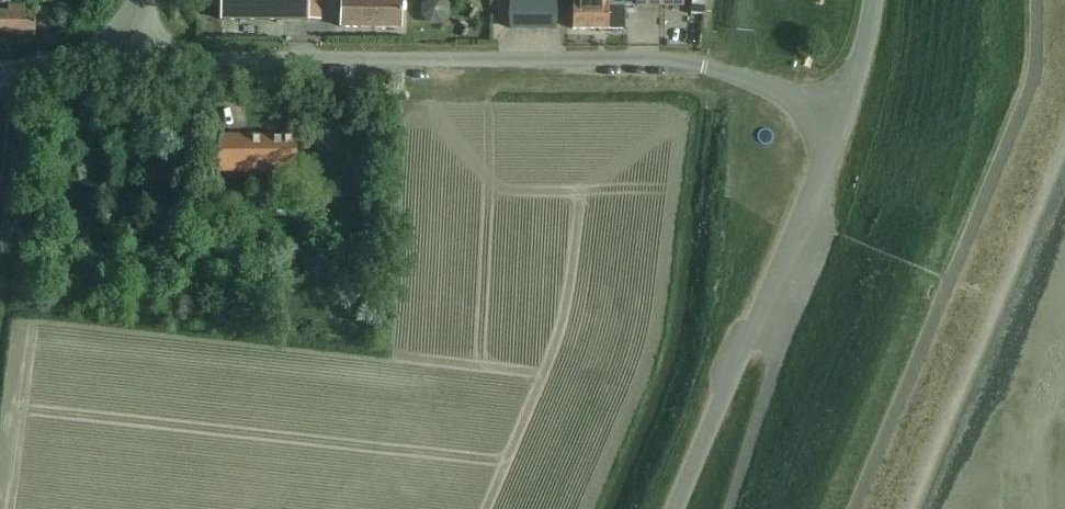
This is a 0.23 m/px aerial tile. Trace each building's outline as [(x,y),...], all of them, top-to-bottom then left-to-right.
[(308,0),(222,0),(222,20),(308,20),(308,0)] [(405,0),(346,0),(345,27),(344,27),(344,29),(363,29),(403,30),(405,0)] [(572,30),(607,30),(608,6),(638,6),(638,0),(572,0),(572,30)] [(554,2),(512,2),(512,29),(554,29),(554,2)] [(38,6),(11,5),(11,12),(0,12),(0,35),(37,37),(38,6)] [(297,134),(216,134),(216,172),(274,172),(274,185),(298,185),(297,134)]
